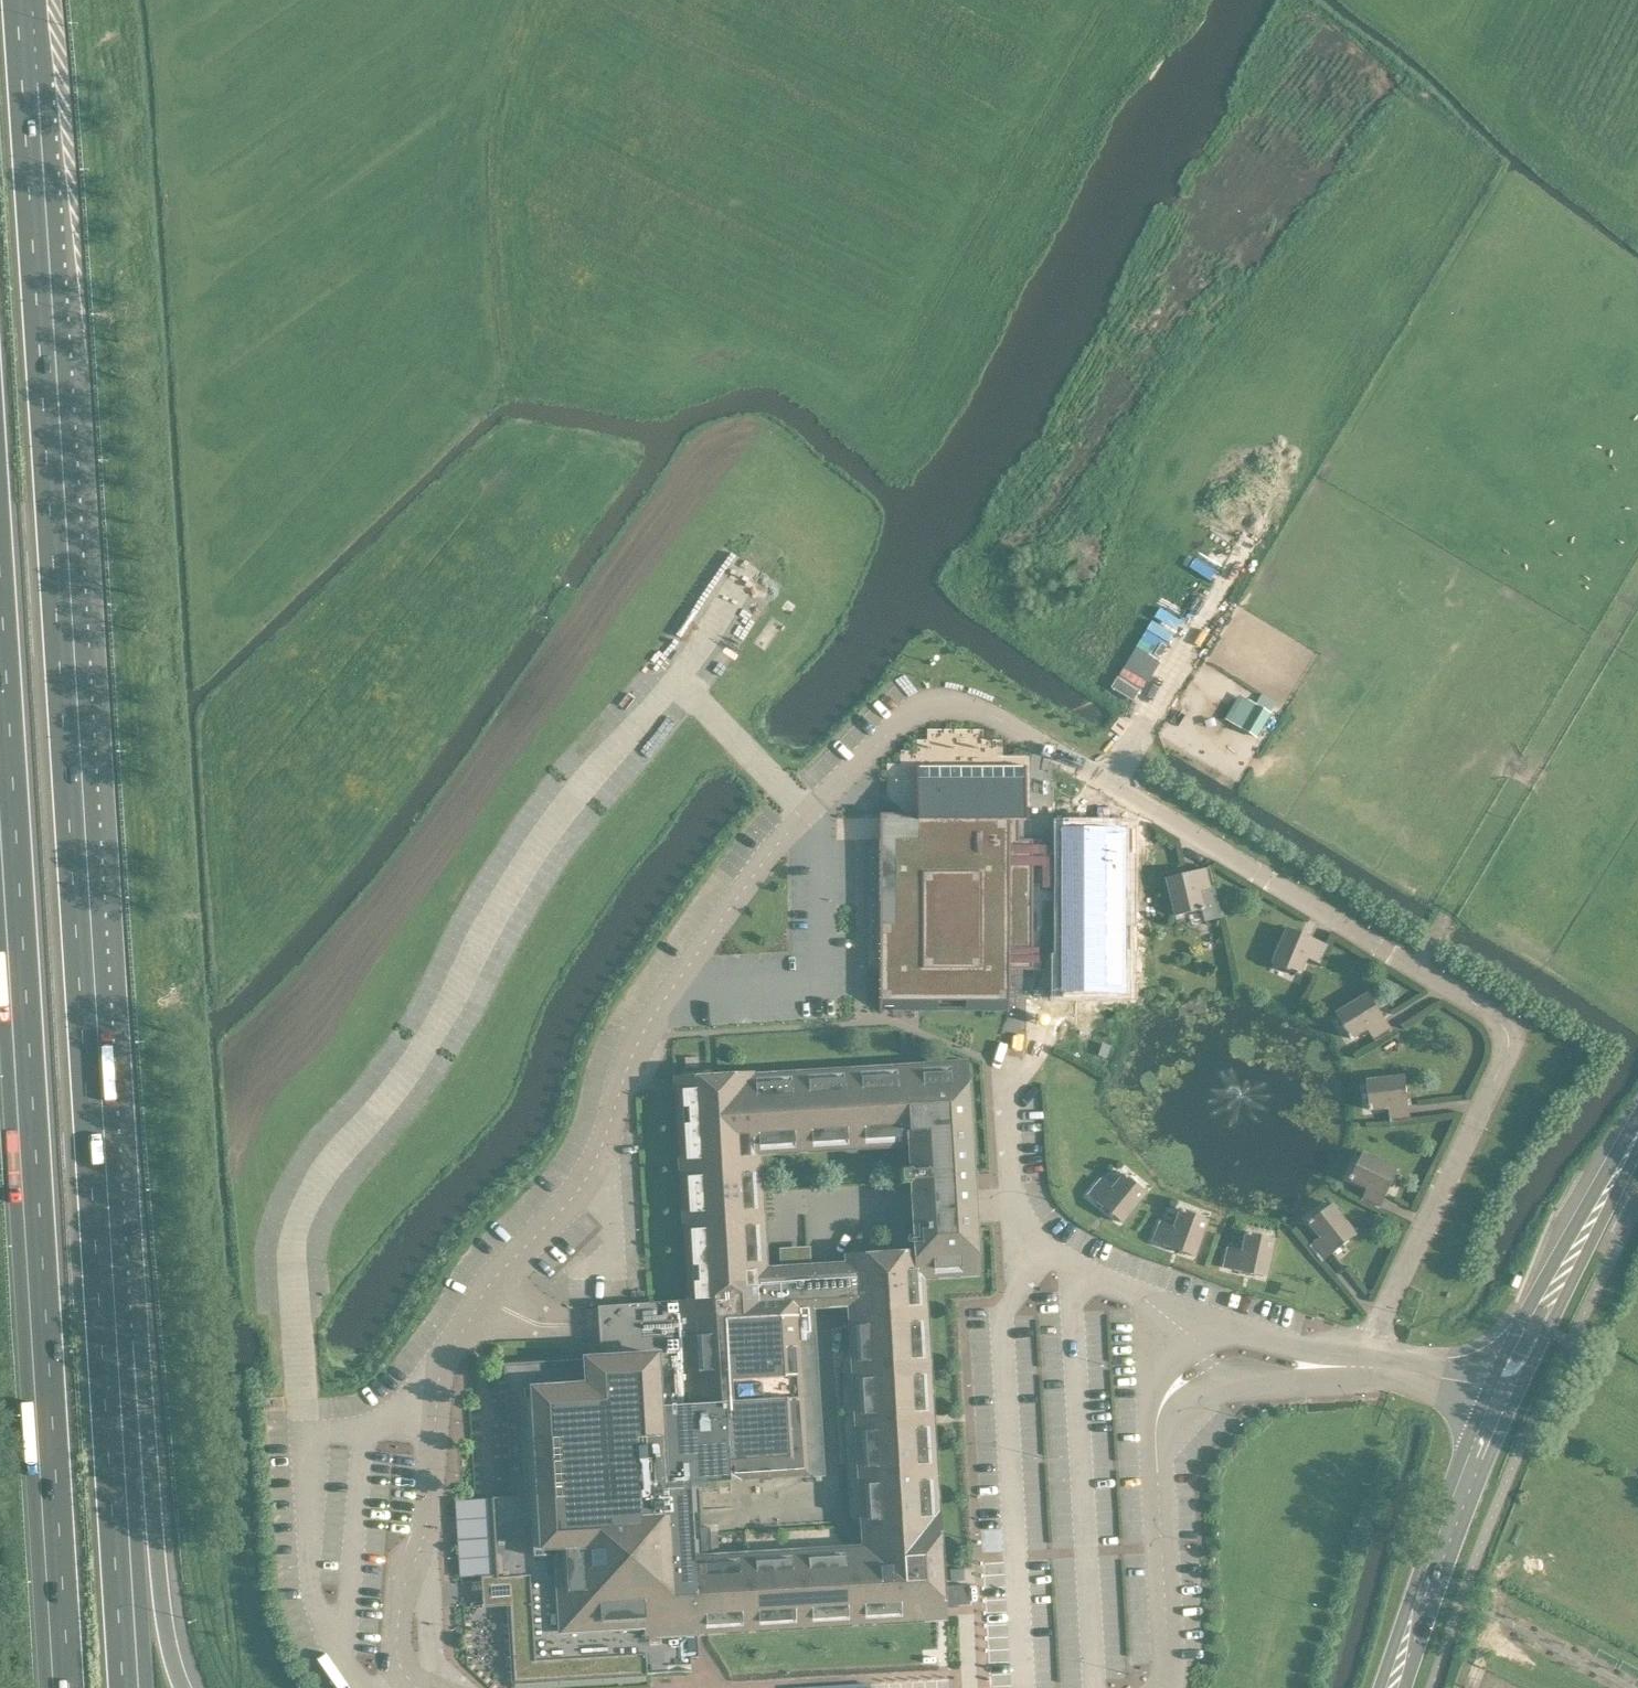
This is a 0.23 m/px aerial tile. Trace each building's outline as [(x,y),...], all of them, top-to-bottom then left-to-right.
[(1239,728),(1255,738),(1269,714),(1253,704),(1239,728)] [(880,931),(878,931),(878,969),(878,1013),(880,1013),(880,1009),(882,1009),(882,997),(892,997),(892,1009),(1006,1009),(1006,1013),(1008,1013),(1008,969),(1031,969),(1031,840),(1031,839),(1018,839),(1018,829),(1018,820),(1024,820),(1024,765),(1022,765),(1022,766),(917,766),(917,765),(915,765),(915,802),(915,806),(915,820),(920,820),(920,824),(920,825),(919,825),(918,825),(917,826),(916,828),(916,829),(916,830),(916,831),(917,832),(918,833),(919,834),(920,834),(920,839),(915,839),(892,839),(892,840),(892,931),(892,932),(891,932),(891,931),(891,930),(890,928),(889,928),(888,927),(886,927),(885,927),(884,927),(883,928),(882,929),(881,930),(881,932),(880,932),(880,931)] [(1114,839),(1057,839),(1057,1000),(1115,1000),(1114,839)] [(1207,868),(1165,878),(1174,915),(1176,926),(1204,919),(1204,920),(1219,916),(1212,887),(1207,868)] [(1293,974),(1297,975),(1313,939),(1285,928),(1271,963),(1294,973),(1293,974)] [(1350,1035),(1349,1035),(1351,1039),(1385,1018),(1369,993),(1337,1013),(1350,1035)] [(1101,1044),(1097,1056),(1104,1059),(1109,1046),(1101,1044)] [(525,1597),(526,1602),(508,1603),(513,1682),(690,1672),(690,1658),(697,1657),(696,1626),(709,1626),(935,1612),(915,1271),(956,1269),(969,1268),(967,1229),(966,1227),(966,1222),(964,1190),(964,1189),(963,1172),(957,1072),(917,1074),(788,1082),(710,1087),(710,1075),(683,1076),(696,1299),(647,1302),(596,1306),(598,1342),(600,1358),(502,1364),(503,1374),(513,1545),(504,1546),(506,1578),(523,1577),(524,1581),(519,1583),(516,1587),(517,1592),(520,1596),(525,1597)] [(1409,1105),(1405,1076),(1367,1080),(1370,1105),(1369,1105),(1370,1110),(1409,1105)] [(1352,1175),(1350,1179),(1386,1196),(1398,1169),(1364,1153),(1353,1175),(1352,1175)] [(1087,1195),(1121,1222),(1145,1193),(1126,1177),(1126,1176),(1123,1173),(1111,1188),(1099,1180),(1087,1195)] [(1334,1252),(1357,1234),(1333,1204),(1313,1220),(1313,1219),(1309,1222),(1334,1252)] [(1183,1210),(1179,1209),(1172,1227),(1159,1223),(1152,1241),(1193,1256),(1207,1220),(1183,1211),(1183,1210)] [(1241,1251),(1227,1248),(1222,1267),(1265,1277),(1273,1239),(1249,1233),(1245,1232),(1241,1251)] [(944,1606),(969,1604),(968,1585),(943,1586),(944,1606)] [(787,1682),(787,1687),(868,1687),(867,1678),(787,1682)]
